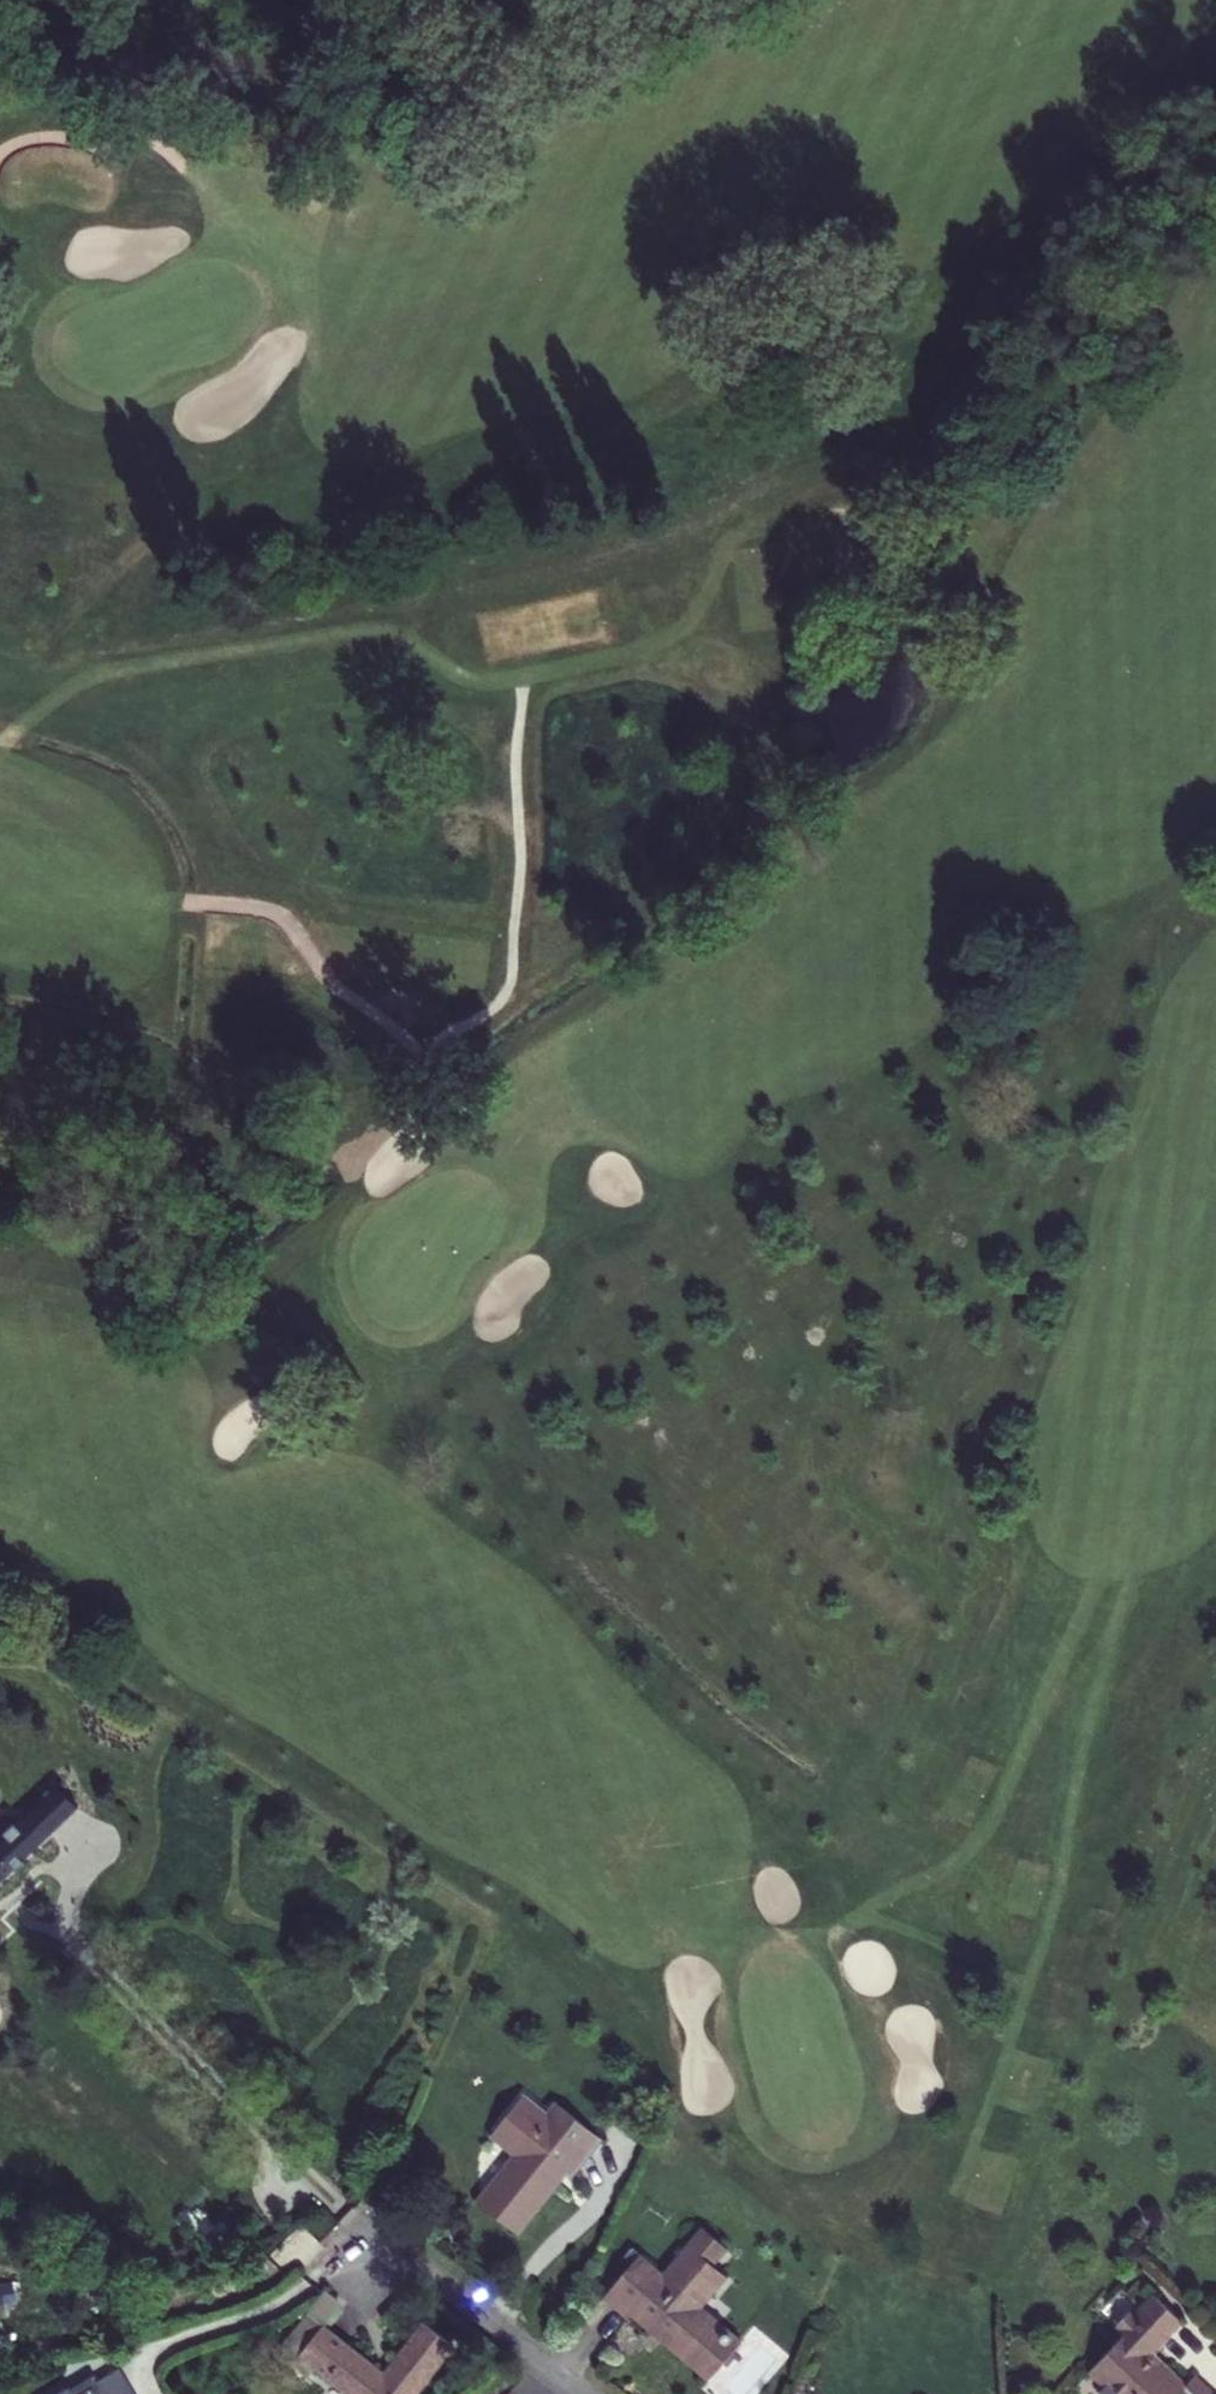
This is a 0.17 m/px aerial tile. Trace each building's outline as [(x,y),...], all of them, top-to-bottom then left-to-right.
[(31,1819),(52,1840),(87,1806),(65,1785),(31,1819)] [(52,1840),(31,1819),(0,1850),(0,1892),(52,1840)] [(514,2154),(477,2199),(518,2232),(567,2172),(574,2177),(605,2139),(558,2101),(548,2114),(524,2094),(491,2135),(514,2154)] [(713,2266),(726,2250),(701,2229),(662,2274),(640,2255),(606,2294),(709,2380),(742,2341),(704,2309),(728,2280),(713,2266)] [(1091,2370),(1117,2393),(1215,2393),(1215,2391),(1198,2374),(1188,2385),(1155,2353),(1184,2322),(1152,2292),(1118,2330),(1124,2336),(1091,2370)] [(324,2330),(343,2306),(325,2293),(274,2353),(288,2365),(297,2353),(349,2393),(413,2393),(452,2345),(423,2323),(381,2375),(324,2330)] [(1088,2373),(1110,2393),(1117,2393),(1091,2370),(1088,2373)] [(89,2388),(93,2393),(128,2393),(114,2372),(89,2388)] [(89,2388),(84,2379),(69,2388),(67,2385),(52,2393),(93,2393),(89,2388)]
